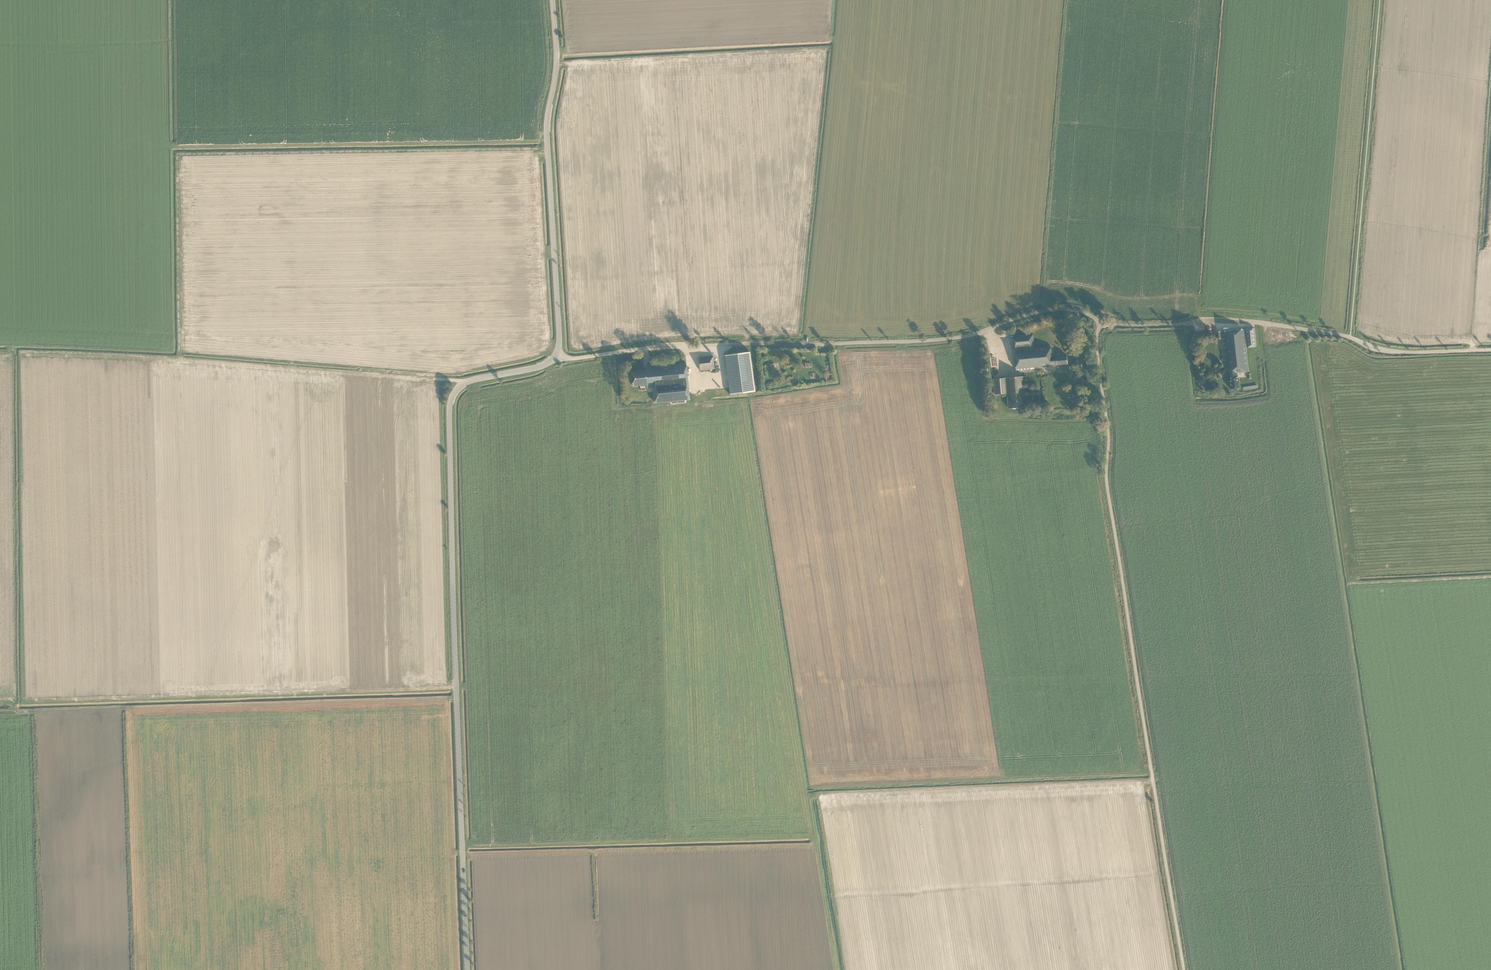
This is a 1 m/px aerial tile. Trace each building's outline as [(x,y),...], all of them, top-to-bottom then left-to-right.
[(1254,328),(1223,331),(1226,365),(1228,365),(1228,369),(1229,369),(1230,378),(1231,389),(1239,388),(1238,373),(1248,371),(1246,345),(1256,343),(1254,328)] [(1057,364),(1068,363),(1067,356),(1052,357),(1051,346),(1034,347),(1033,334),(1013,336),(1016,370),(1050,367),(1049,365),(1057,364)] [(750,351),(725,354),(730,395),(755,392),(750,351)] [(706,371),(705,369),(714,368),(713,356),(699,357),(700,370),(701,370),(701,372),(706,371)] [(647,388),(688,384),(686,363),(645,367),(645,369),(638,370),(638,371),(631,371),(633,385),(640,385),(640,386),(647,385),(647,388)] [(995,395),(1007,394),(1009,408),(1027,406),(1024,376),(994,379),(995,395)]
